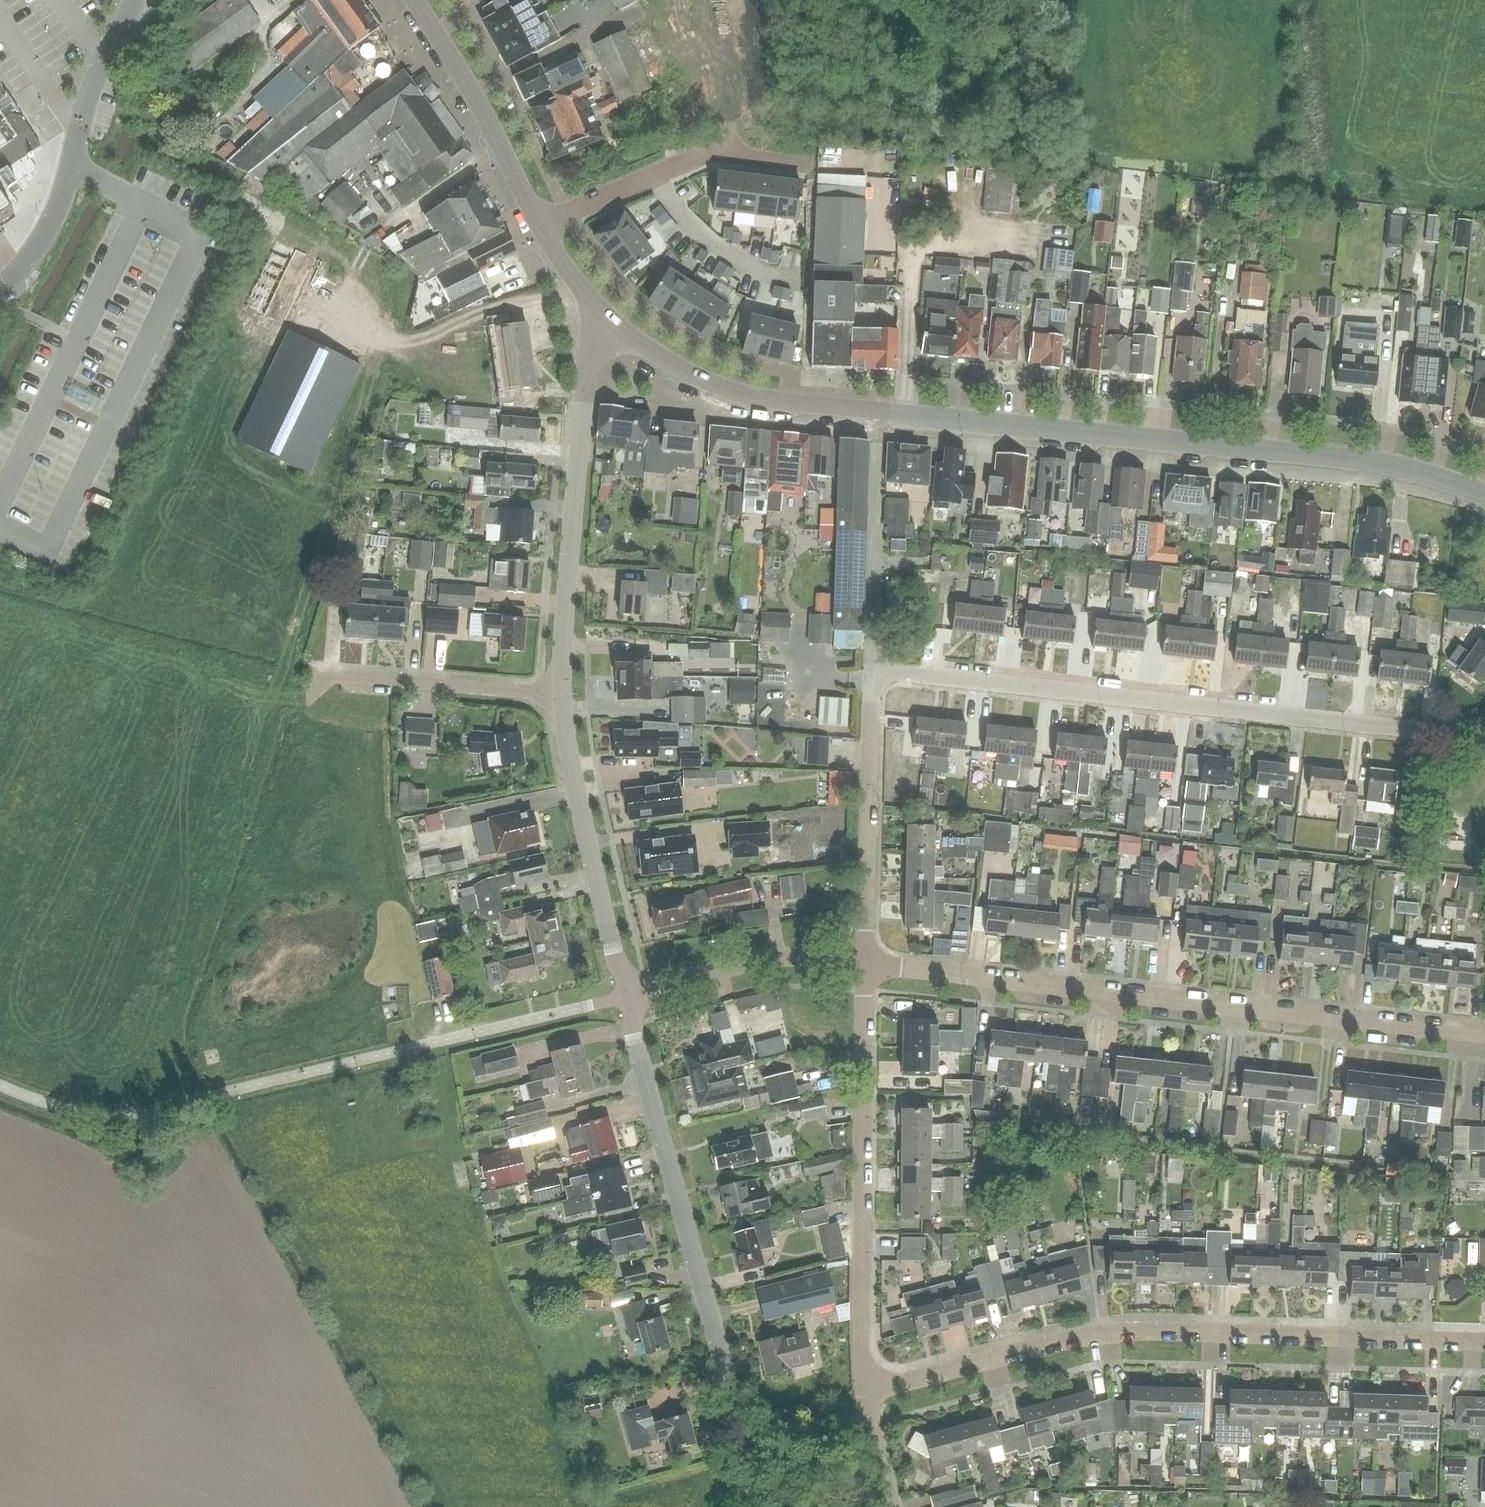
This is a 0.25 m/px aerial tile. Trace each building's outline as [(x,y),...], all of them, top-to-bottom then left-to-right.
[(259,23),(242,0),(222,0),(170,38),(195,71),(259,23)] [(284,60),(308,86),(323,75),(344,54),(380,28),(362,3),(360,0),(308,0),(291,12),(308,37),(284,60)] [(528,0),(500,0),(484,10),(489,20),(484,23),(494,41),(535,21),(533,18),(529,9),(533,7),(528,0)] [(547,18),(544,12),(533,18),(535,21),(494,41),(501,53),(500,56),(503,63),(506,63),(507,66),(531,53),(533,55),(561,41),(547,18)] [(651,89),(626,32),(595,47),(620,103),(651,89)] [(350,74),(362,65),(350,50),(344,54),(323,75),(352,112),(363,104),(353,91),(360,86),(350,74)] [(553,93),(587,77),(583,70),(588,68),(581,52),(540,70),(539,68),(514,79),(524,101),(547,91),(549,95),(553,93)] [(673,91),(706,89),(704,53),(671,55),(673,91)] [(352,112),(323,75),(308,86),(281,110),(224,163),(266,185),(267,185),(280,173),(305,202),(312,196),(322,188),(323,190),(373,150),(372,148),(374,147),(401,184),(392,190),(403,205),(429,187),(450,172),(473,155),(462,140),(456,144),(403,72),(352,112)] [(540,131),(589,110),(583,96),(593,91),(587,77),(553,93),(554,96),(549,98),(550,101),(530,110),(540,131)] [(107,108),(115,112),(126,86),(118,83),(107,108)] [(13,215),(11,211),(19,206),(14,198),(28,188),(26,185),(34,179),(30,174),(37,170),(27,156),(41,147),(29,130),(0,87),(0,224),(13,215)] [(616,110),(611,99),(589,107),(593,115),(602,112),(603,115),(616,110)] [(254,102),(243,112),(249,118),(260,108),(254,102)] [(589,110),(540,131),(553,161),(603,140),(589,110)] [(825,142),(825,182),(851,182),(851,142),(825,142)] [(1013,172),(986,169),(982,212),(1008,215),(1013,172)] [(739,176),(718,173),(716,190),(715,190),(714,193),(715,194),(713,210),(734,212),(739,176)] [(420,275),(505,232),(474,176),(421,213),(434,237),(399,255),(419,276),(420,275)] [(734,212),(733,224),(753,226),(754,215),(759,179),(739,176),(734,212)] [(759,179),(754,215),(775,217),(779,181),(759,179)] [(1205,182),(1184,180),(1182,193),(1204,195),(1205,182)] [(779,181),(775,217),(796,220),(798,204),(799,204),(799,200),(801,184),(779,181)] [(339,225),(341,223),(363,202),(344,182),(314,211),(339,225)] [(852,287),(861,287),(861,269),(865,190),(817,187),(813,267),(812,285),(852,287)] [(1097,213),(1100,191),(1088,189),(1086,212),(1097,213)] [(1208,197),(1192,196),(1190,216),(1206,217),(1208,197)] [(655,220),(665,213),(660,206),(650,214),(655,220)] [(593,237),(608,256),(641,231),(626,212),(593,237)] [(1387,212),(1384,247),(1402,248),(1405,214),(1387,212)] [(670,219),(665,213),(655,220),(660,227),(670,219)] [(1439,215),(1426,214),(1423,242),(1436,243),(1439,215)] [(1463,217),(1460,242),(1474,244),(1477,218),(1463,217)] [(1092,243),(1109,244),(1110,232),(1111,224),(1103,224),(1094,223),(1092,243)] [(723,240),(731,241),(732,232),(732,229),(724,227),(723,240)] [(641,231),(608,256),(622,275),(637,264),(638,265),(640,263),(640,262),(653,252),(639,234),(642,232),(641,231)] [(505,232),(420,275),(425,283),(436,277),(448,303),(431,311),(436,322),(489,295),(477,272),(516,253),(505,232)] [(731,241),(730,245),(738,246),(740,233),(732,232),(731,241)] [(275,240),(233,328),(276,349),(318,261),(275,240)] [(769,261),(770,251),(770,249),(762,248),(761,260),(768,261),(769,261)] [(1073,251),(1046,248),(1044,268),(1071,271),(1073,251)] [(694,260),(701,264),(708,254),(701,249),(694,260)] [(778,252),(770,251),(769,261),(768,261),(768,263),(776,264),(778,252)] [(1121,269),(1122,259),(1110,257),(1109,267),(1121,269)] [(958,277),(960,262),(936,259),(934,274),(958,277)] [(1027,265),(993,261),(987,301),(996,302),(1021,306),(1022,306),(1027,265)] [(720,277),(727,267),(720,262),(711,276),(718,280),(720,277)] [(1171,311),(1184,312),(1187,290),(1190,290),(1193,264),(1176,262),(1171,311)] [(1268,265),(1246,263),(1245,271),(1241,271),(1238,298),(1265,300),(1268,265)] [(668,315),(691,280),(671,267),(659,285),(659,284),(657,287),(658,288),(649,302),(668,315)] [(727,267),(720,277),(727,281),(733,271),(727,267)] [(1090,271),(1074,269),(1070,304),(1086,306),(1090,271)] [(668,315),(687,327),(710,292),(709,292),(706,296),(689,285),(692,281),(691,280),(668,315)] [(852,302),(852,287),(812,285),(810,369),(851,370),(851,369),(851,330),(852,302)] [(779,300),(782,288),(774,287),(772,298),(779,300)] [(885,287),(861,287),(852,287),(852,302),(886,303),(886,287),(885,287)] [(790,290),(782,288),(779,300),(787,302),(790,290)] [(1106,288),(1105,298),(1105,306),(1115,307),(1116,289),(1106,288)] [(1167,314),(1170,289),(1152,288),(1149,312),(1167,314)] [(710,292),(687,327),(707,340),(717,326),(717,327),(719,324),(718,323),(730,305),(710,292)] [(1409,332),(1412,296),(1398,295),(1395,331),(1409,332)] [(1337,297),(1318,296),(1317,316),(1335,317),(1337,297)] [(968,310),(957,309),(953,356),(957,356),(958,360),(964,361),(967,358),(976,358),(979,326),(981,326),(984,299),(970,297),(968,310)] [(1029,360),(1029,362),(1040,363),(1039,368),(1044,368),(1045,371),(1054,371),(1056,369),(1058,369),(1061,338),(1063,338),(1064,323),(1048,322),(1049,300),(1034,299),(1032,335),(1031,335),(1029,360)] [(953,356),(957,309),(957,305),(945,304),(945,303),(925,301),(920,353),(937,355),(939,358),(947,359),(950,356),(953,356)] [(1021,306),(996,302),(995,311),(992,310),(988,359),(1001,361),(1005,365),(1010,365),(1013,362),(1016,362),(1021,313),(1020,313),(1021,306)] [(1104,310),(1081,308),(1075,369),(1098,372),(1104,310)] [(1122,374),(1128,375),(1132,340),(1112,338),(1112,333),(1118,333),(1120,310),(1104,309),(1104,310),(1098,372),(1108,373),(1111,376),(1120,377),(1122,374)] [(1227,322),(1226,333),(1234,333),(1233,343),(1232,353),(1228,353),(1227,366),(1231,366),(1229,384),(1233,385),(1235,388),(1241,388),(1244,386),(1257,387),(1259,370),(1260,358),(1263,326),(1265,312),(1236,309),(1235,315),(1234,323),(1227,322)] [(1463,311),(1446,309),(1443,337),(1460,339),(1463,311)] [(1474,312),(1463,311),(1461,331),(1472,333),(1474,312)] [(1135,312),(1132,340),(1128,375),(1151,377),(1155,339),(1145,338),(1147,313),(1135,312)] [(1173,381),(1202,384),(1208,313),(1195,312),(1193,341),(1177,340),(1173,381)] [(501,360),(531,355),(526,323),(508,326),(507,315),(486,318),(489,335),(496,334),(501,360)] [(766,358),(774,323),(751,317),(747,333),(746,333),(745,337),(746,337),(743,353),(766,358)] [(797,328),(774,323),(766,358),(789,364),(793,348),(794,348),(794,345),(794,344),(797,328)] [(1290,351),(1293,352),(1289,392),(1317,395),(1321,355),(1323,355),(1325,333),(1311,332),(1312,326),(1309,324),(1301,323),(1297,325),(1297,329),(1293,329),(1290,351)] [(1374,390),(1377,357),(1376,357),(1379,325),(1344,323),(1341,352),(1340,352),(1337,387),(1374,390)] [(1403,349),(1398,402),(1403,402),(1405,405),(1410,405),(1413,403),(1421,404),(1429,326),(1418,325),(1415,350),(1403,349)] [(1429,326),(1421,404),(1429,405),(1431,407),(1436,408),(1439,406),(1443,406),(1448,361),(1436,360),(1439,327),(1429,326)] [(897,331),(851,330),(851,369),(854,369),(856,371),(856,372),(863,372),(865,369),(875,369),(875,370),(895,371),(897,331)] [(309,475),(361,367),(289,332),(237,440),(309,475)] [(531,355),(501,360),(505,390),(497,391),(500,405),(520,402),(518,390),(536,387),(531,355)] [(1479,384),(1469,416),(1472,417),(1474,420),(1481,422),(1484,421),(1484,362),(1476,360),(1472,382),(1479,384)] [(541,421),(499,417),(500,410),(451,406),(449,428),(486,431),(486,439),(539,443),(541,421)] [(600,408),(595,446),(624,449),(621,475),(642,478),(650,413),(618,409),(616,407),(607,406),(605,409),(600,408)] [(648,437),(644,473),(668,475),(676,468),(693,470),(698,425),(693,425),(692,421),(683,421),(681,424),(665,422),(663,438),(648,437)] [(711,427),(708,464),(743,467),(745,430),(711,427)] [(768,493),(771,433),(747,431),(746,469),(743,511),(766,512),(768,493)] [(806,491),(809,437),(771,433),(768,493),(766,512),(776,512),(778,493),(806,494),(806,491)] [(809,437),(806,491),(814,492),(815,476),(831,477),(832,439),(809,437)] [(393,441),(378,439),(376,457),(391,459),(393,441)] [(869,442),(839,439),(836,514),(837,514),(832,631),(833,631),(861,632),(868,456),(869,442)] [(889,445),(886,482),(927,485),(930,448),(889,445)] [(477,467),(479,451),(458,450),(457,465),(477,467)] [(965,452),(945,450),(943,465),(936,464),(932,508),(950,510),(951,502),(960,503),(960,498),(972,499),(974,474),(963,473),(965,452)] [(1026,458),(997,455),(994,480),(989,479),(986,507),(1021,510),(1026,458)] [(613,475),(613,462),(614,460),(609,459),(600,459),(599,474),(608,475),(613,475)] [(1041,459),(1037,500),(1033,499),(1031,514),(1048,516),(1049,502),(1062,504),(1067,462),(1041,459)] [(377,462),(376,473),(384,474),(385,463),(377,462)] [(487,464),(485,478),(484,494),(491,494),(491,496),(508,497),(509,487),(535,489),(536,467),(505,465),(505,466),(487,464)] [(1106,534),(1108,506),(1097,505),(1101,467),(1080,465),(1079,477),(1075,477),(1072,508),(1087,510),(1085,532),(1106,534)] [(1144,472),(1115,469),(1108,538),(1120,540),(1122,524),(1119,524),(1121,507),(1140,509),(1144,472)] [(1166,475),(1162,510),(1190,513),(1189,526),(1209,528),(1212,501),(1208,500),(1210,479),(1166,475)] [(1241,528),(1245,487),(1242,486),(1239,483),(1231,482),(1228,485),(1220,484),(1218,504),(1215,504),(1213,525),(1219,525),(1241,528)] [(1245,520),(1244,528),(1255,529),(1256,521),(1274,523),(1278,488),(1249,484),(1245,520)] [(742,492),(730,491),(728,516),(740,517),(742,492)] [(420,493),(405,492),(403,505),(419,507),(420,493)] [(499,509),(488,508),(489,495),(465,493),(464,506),(476,507),(474,528),(486,529),(486,525),(501,526),(500,541),(531,543),(531,540),(535,539),(535,532),(532,530),(533,511),(499,509)] [(674,498),(671,522),(696,525),(698,500),(674,498)] [(908,523),(909,500),(885,499),(884,523),(887,523),(886,537),(913,539),(914,523),(908,523)] [(1313,565),(1314,552),(1316,552),(1320,512),(1315,512),(1316,504),(1297,502),(1294,526),(1289,525),(1287,549),(1299,550),(1298,563),(1313,565)] [(1359,516),(1355,553),(1354,558),(1378,560),(1379,555),(1387,556),(1390,529),(1385,528),(1386,511),(1367,509),(1366,517),(1359,516)] [(612,523),(600,518),(595,529),(606,535),(612,523)] [(1041,519),(1029,518),(1026,539),(1039,540),(1041,519)] [(996,546),(999,522),(969,519),(967,543),(996,546)] [(1146,555),(1149,522),(1137,521),(1134,555),(1146,555)] [(1162,523),(1149,522),(1146,555),(1146,560),(1159,561),(1162,523)] [(819,525),(818,541),(833,542),(833,526),(819,525)] [(1217,542),(1219,525),(1213,525),(1211,525),(1210,541),(1217,542)] [(362,560),(365,538),(351,537),(348,558),(362,560)] [(1067,537),(1066,548),(1083,550),(1089,550),(1089,547),(1090,539),(1067,537)] [(434,541),(413,538),(409,568),(431,571),(434,541)] [(904,551),(905,540),(890,540),(890,550),(904,551)] [(445,568),(448,542),(436,541),(433,566),(445,568)] [(1334,550),(1331,575),(1331,581),(1347,582),(1349,551),(1334,550)] [(1275,554),(1262,552),(1259,570),(1268,571),(1273,572),(1275,554)] [(984,557),(970,556),(969,568),(983,569),(984,557)] [(1160,562),(1132,559),(1129,586),(1157,589),(1160,562)] [(530,562),(505,560),(505,561),(492,560),(490,590),(502,591),(502,592),(527,594),(530,562)] [(1412,586),(1415,563),(1387,560),(1384,583),(1412,586)] [(1288,573),(1289,566),(1275,564),(1274,572),(1288,573)] [(666,595),(668,572),(645,570),(644,584),(622,583),(620,614),(644,616),(646,594),(666,595)] [(1230,598),(1232,574),(1204,571),(1202,595),(1230,598)] [(695,575),(672,574),(671,592),(694,594),(695,575)] [(1269,576),(1255,575),(1253,592),(1267,594),(1269,576)] [(976,633),(982,581),(970,580),(967,606),(954,605),(951,631),(976,633)] [(1327,607),(1329,586),(1330,582),(1305,580),(1302,612),(1326,615),(1327,607)] [(374,640),(378,582),(363,581),(362,597),(361,606),(343,605),(342,621),(347,622),(345,638),(374,640)] [(982,581),(976,633),(1002,636),(1005,610),(991,609),(994,583),(982,581)] [(393,583),(378,582),(374,640),(402,642),(404,627),(408,627),(411,597),(392,596),(393,583)] [(476,586),(440,583),(439,604),(475,607),(476,586)] [(1038,614),(1025,613),(1022,639),(1047,642),(1050,615),(1053,590),(1040,589),(1038,614)] [(1050,615),(1047,642),(1072,645),(1075,618),(1060,617),(1063,591),(1053,590),(1050,615)] [(1374,592),(1358,590),(1355,615),(1372,617),(1374,592)] [(1187,658),(1194,592),(1187,591),(1184,616),(1182,616),(1180,630),(1165,628),(1162,655),(1187,658)] [(1194,592),(1187,658),(1213,660),(1215,634),(1200,632),(1202,617),(1199,617),(1201,592),(1194,592)] [(1371,628),(1389,630),(1393,598),(1375,596),(1371,628)] [(1117,650),(1120,623),(1123,598),(1111,597),(1108,622),(1095,620),(1092,647),(1117,650)] [(1131,624),(1133,600),(1123,598),(1120,623),(1117,650),(1142,652),(1145,626),(1131,624)] [(1259,666),(1266,599),(1258,598),(1255,624),(1254,624),(1252,638),(1237,636),(1234,663),(1259,666)] [(1266,599),(1259,666),(1284,668),(1287,642),(1272,640),(1273,626),(1270,625),(1273,600),(1266,599)] [(1481,625),(1484,604),(1449,599),(1446,621),(1481,625)] [(1331,674),(1339,608),(1329,607),(1327,631),(1323,630),(1322,646),(1309,645),(1306,671),(1331,674)] [(456,634),(458,611),(428,608),(426,632),(456,634)] [(1339,608),(1331,674),(1356,677),(1359,650),(1344,648),(1346,633),(1342,633),(1341,632),(1344,608),(1339,608)] [(756,613),(736,612),(735,634),(755,635),(756,613)] [(791,613),(763,612),(761,640),(789,641),(791,613)] [(523,651),(525,619),(504,617),(504,616),(485,614),(483,636),(501,638),(500,649),(523,651)] [(807,644),(831,645),(831,615),(808,615),(807,644)] [(1407,641),(1410,616),(1402,615),(1399,640),(1407,641)] [(1414,642),(1416,617),(1410,616),(1407,641),(1405,654),(1402,682),(1427,685),(1430,658),(1415,657),(1416,643),(1414,642)] [(833,631),(833,649),(860,650),(861,632),(833,631)] [(1402,682),(1405,654),(1407,641),(1399,640),(1397,640),(1396,655),(1380,653),(1377,679),(1402,682)] [(1478,641),(1469,654),(1460,648),(1449,663),(1479,684),(1482,681),(1484,683),(1484,645),(1478,641)] [(709,657),(709,643),(689,643),(689,657),(709,657)] [(620,676),(673,677),(682,677),(683,664),(650,664),(650,654),(615,654),(615,672),(620,672),(620,676)] [(682,677),(673,677),(620,676),(620,699),(637,699),(638,702),(645,702),(647,699),(662,699),(666,695),(666,690),(682,690),(682,677)] [(754,680),(729,680),(729,704),(754,704),(754,680)] [(843,712),(856,713),(857,695),(827,695),(826,722),(843,723),(843,712)] [(693,723),(693,699),(673,698),(672,723),(693,723)] [(938,747),(941,721),(916,718),(913,744),(927,746),(924,771),(935,772),(936,758),(937,747),(938,747)] [(432,749),(433,723),(408,721),(406,748),(432,749)] [(941,721),(938,747),(937,747),(936,758),(935,772),(946,773),(949,749),(963,750),(966,724),(941,721)] [(615,732),(615,740),(615,757),(646,756),(646,755),(657,755),(657,747),(677,746),(676,724),(643,722),(644,731),(615,732)] [(1008,755),(1011,729),(986,726),(983,752),(996,754),(994,779),(1006,780),(1009,755),(1008,755)] [(1009,755),(1006,780),(1016,782),(1018,768),(1032,769),(1036,732),(1011,729),(1008,755),(1009,755)] [(481,771),(500,768),(523,765),(519,734),(497,737),(497,734),(471,732),(470,753),(479,753),(481,771)] [(1074,795),(1077,763),(1081,737),(1056,734),(1053,760),(1066,762),(1063,794),(1074,795)] [(806,765),(826,766),(828,737),(811,736),(811,741),(808,741),(806,765)] [(1077,763),(1074,795),(1087,797),(1089,774),(1088,774),(1089,764),(1104,766),(1107,740),(1081,737),(1077,763)] [(1145,796),(1151,745),(1126,742),(1123,768),(1136,769),(1133,795),(1145,796)] [(1143,816),(1154,817),(1159,772),(1173,774),(1177,748),(1151,745),(1145,796),(1143,807),(1143,811),(1143,816)] [(680,766),(700,765),(700,751),(680,751),(680,766)] [(1201,778),(1187,776),(1181,831),(1200,833),(1201,823),(1202,823),(1206,784),(1214,785),(1212,798),(1234,800),(1236,785),(1230,785),(1233,760),(1204,756),(1201,778)] [(1289,772),(1289,766),(1257,763),(1255,785),(1270,786),(1269,800),(1282,801),(1284,805),(1293,806),(1293,803),(1296,773),(1289,772)] [(1352,835),(1355,807),(1357,787),(1344,786),(1346,772),(1310,768),(1307,790),(1331,792),(1329,805),(1341,806),(1337,834),(1352,835)] [(856,803),(855,769),(834,769),(834,803),(856,803)] [(682,787),(715,787),(714,770),(682,771),(682,787)] [(1395,804),(1398,773),(1370,770),(1367,801),(1395,804)] [(680,812),(677,785),(668,786),(657,788),(657,786),(626,790),(626,793),(624,795),(625,801),(627,802),(630,822),(637,821),(637,819),(660,816),(660,814),(671,813),(680,812)] [(1005,791),(1003,815),(1014,816),(1015,812),(1023,813),(1024,793),(1005,791)] [(1023,813),(1022,815),(1035,816),(1037,794),(1024,793),(1023,813)] [(1091,819),(1093,805),(1080,803),(1079,817),(1091,819)] [(1038,807),(1037,822),(1070,825),(1072,806),(1052,804),(1052,809),(1038,807)] [(1128,805),(1125,830),(1141,831),(1143,816),(1143,811),(1143,807),(1128,805)] [(1166,806),(1163,831),(1176,832),(1179,808),(1166,806)] [(829,829),(850,829),(850,810),(830,809),(829,829)] [(525,844),(539,841),(532,812),(519,815),(518,812),(488,819),(489,820),(473,824),(480,856),(496,852),(497,854),(526,847),(525,844)] [(432,814),(434,829),(444,828),(443,813),(432,814)] [(1294,816),(1279,814),(1276,838),(1291,840),(1294,816)] [(729,848),(771,846),(769,820),(728,822),(729,848)] [(1008,851),(1010,824),(983,821),(980,848),(1008,851)] [(1379,828),(1354,825),(1352,846),(1376,849),(1379,828)] [(907,853),(934,853),(942,853),(942,858),(967,858),(967,848),(965,848),(965,837),(940,837),(940,840),(934,840),(934,827),(907,827),(907,853)] [(1076,852),(1077,838),(1043,834),(1042,848),(1076,852)] [(698,836),(639,844),(639,845),(636,847),(637,854),(640,856),(642,874),(658,872),(658,877),(676,874),(677,878),(703,875),(698,836)] [(1196,851),(1183,849),(1181,864),(1194,866),(1196,851)] [(467,867),(463,851),(440,857),(439,855),(420,860),(425,878),(467,867)] [(933,868),(934,853),(907,853),(906,878),(933,878),(943,879),(943,868),(933,868)] [(480,909),(503,903),(500,889),(548,878),(542,854),(510,862),(512,872),(486,879),(474,885),(476,894),(462,898),(465,912),(480,909)] [(1141,857),(1139,877),(1149,878),(1153,879),(1156,859),(1141,857)] [(1193,891),(1196,867),(1180,865),(1177,889),(1193,891)] [(1113,880),(1114,868),(1101,866),(1099,878),(1100,878),(1097,900),(1075,898),(1072,922),(1085,923),(1083,935),(1085,935),(1085,939),(1096,940),(1097,937),(1106,938),(1109,913),(1113,880)] [(787,899),(812,896),(809,872),(784,876),(787,899)] [(1457,874),(1444,872),(1442,883),(1455,885),(1457,874)] [(1032,938),(1039,875),(1026,873),(1025,895),(1012,893),(1008,935),(1032,938)] [(1159,897),(1175,899),(1178,875),(1162,873),(1159,897)] [(1039,875),(1032,938),(1044,939),(1043,942),(1054,943),(1055,941),(1057,941),(1058,929),(1068,930),(1070,906),(1059,905),(1058,915),(1049,914),(1051,898),(1048,898),(1050,876),(1039,875)] [(1132,941),(1139,877),(1125,876),(1120,914),(1109,913),(1106,938),(1132,941)] [(1285,900),(1287,877),(1276,876),(1274,899),(1285,900)] [(1459,876),(1457,891),(1480,894),(1482,878),(1459,876)] [(1139,877),(1132,941),(1143,942),(1143,945),(1153,947),(1154,943),(1156,944),(1159,919),(1145,917),(1149,878),(1139,877)] [(933,892),(933,878),(906,878),(906,902),(943,904),(957,905),(969,905),(971,894),(948,892),(933,892)] [(946,878),(946,888),(978,889),(978,879),(946,878)] [(682,894),(651,901),(654,915),(652,918),(653,924),(655,925),(656,927),(658,926),(660,933),(683,928),(682,921),(687,920),(687,918),(697,916),(695,909),(708,906),(709,909),(750,901),(746,880),(705,889),(706,892),(683,897),(682,894)] [(1008,935),(1012,893),(1014,882),(1001,881),(1000,892),(989,891),(984,933),(986,933),(986,936),(997,937),(997,934),(1008,935)] [(1227,883),(1226,894),(1238,896),(1239,884),(1227,883)] [(1239,884),(1238,896),(1247,897),(1249,885),(1239,884)] [(1309,903),(1311,892),(1300,891),(1298,902),(1309,903)] [(1335,895),(1323,893),(1322,905),(1334,906),(1335,895)] [(1407,914),(1408,903),(1395,901),(1394,912),(1407,914)] [(943,931),(943,904),(906,902),(905,928),(930,929),(930,931),(943,931)] [(531,941),(562,934),(557,913),(542,916),(541,912),(525,916),(523,908),(505,912),(503,903),(480,909),(483,924),(502,919),(505,933),(528,928),(531,941)] [(1408,903),(1407,914),(1416,915),(1417,904),(1408,903)] [(968,920),(969,905),(957,905),(954,931),(967,932),(968,920)] [(1207,952),(1212,908),(1200,907),(1186,906),(1184,921),(1186,920),(1182,949),(1207,952)] [(1454,919),(1456,908),(1444,907),(1443,918),(1454,919)] [(774,908),(742,909),(743,927),(775,925),(774,908)] [(1230,954),(1236,911),(1212,908),(1207,952),(1230,954)] [(1456,908),(1454,919),(1464,920),(1465,909),(1456,908)] [(1236,911),(1230,954),(1255,957),(1257,942),(1268,943),(1271,914),(1236,911)] [(1303,962),(1307,927),(1308,919),(1284,916),(1279,959),(1303,962)] [(1327,965),(1332,921),(1321,920),(1320,928),(1307,927),(1303,962),(1327,965)] [(1332,921),(1327,965),(1352,967),(1353,953),(1363,954),(1366,925),(1345,922),(1332,921)] [(562,934),(531,941),(535,955),(500,963),(504,983),(539,975),(537,966),(553,963),(552,958),(566,954),(562,934)] [(1403,946),(1404,938),(1392,936),(1391,944),(1378,942),(1377,950),(1374,978),(1399,981),(1403,946)] [(1423,983),(1428,940),(1416,939),(1415,947),(1403,946),(1399,981),(1423,983)] [(1447,986),(1452,943),(1428,940),(1423,983),(1447,986)] [(1452,943),(1447,986),(1471,988),(1476,946),(1452,943)] [(445,956),(424,961),(433,1000),(437,999),(450,997),(454,996),(445,956)] [(775,990),(737,999),(740,1011),(765,1005),(767,1012),(779,1009),(775,990)] [(720,1030),(731,1028),(726,1010),(712,1014),(716,1031),(720,1030)] [(937,1052),(949,1052),(949,1042),(961,1042),(961,1031),(937,1031),(938,1021),(929,1021),(903,1020),(903,1046),(937,1047),(937,1052)] [(1012,1060),(1015,1034),(1004,1033),(1004,1030),(992,1029),(992,1032),(990,1031),(987,1057),(996,1058),(995,1074),(996,1075),(995,1086),(1008,1088),(1010,1076),(1012,1060)] [(768,1053),(794,1048),(790,1030),(777,1033),(778,1038),(766,1040),(768,1053)] [(1035,1062),(1039,1034),(1027,1033),(1027,1036),(1015,1034),(1012,1060),(1010,1076),(1008,1088),(1020,1089),(1021,1076),(1022,1061),(1035,1062)] [(1045,1091),(1056,1093),(1062,1040),(1049,1039),(1050,1036),(1039,1034),(1035,1062),(1048,1064),(1045,1091)] [(1062,1040),(1056,1093),(1055,1102),(1068,1103),(1070,1083),(1074,1084),(1076,1067),(1084,1068),(1081,1096),(1096,1097),(1096,1092),(1100,1068),(1084,1066),(1087,1043),(1085,1043),(1085,1040),(1074,1039),(1073,1041),(1062,1040)] [(722,1069),(741,1065),(753,1062),(748,1040),(720,1046),(719,1040),(702,1044),(705,1056),(688,1060),(692,1076),(722,1069)] [(949,1042),(949,1052),(961,1053),(961,1042),(949,1042)] [(533,1082),(587,1068),(581,1045),(552,1053),(555,1063),(530,1070),(533,1082)] [(518,1067),(513,1046),(480,1055),(485,1076),(518,1067)] [(937,1072),(937,1052),(937,1047),(903,1046),(902,1072),(937,1072)] [(1119,1122),(1131,1123),(1140,1061),(1128,1059),(1129,1057),(1118,1056),(1118,1059),(1115,1058),(1114,1070),(1100,1068),(1096,1092),(1096,1097),(1107,1099),(1109,1083),(1123,1085),(1119,1122)] [(1149,1087),(1161,1089),(1164,1060),(1153,1059),(1152,1062),(1140,1061),(1131,1123),(1143,1124),(1145,1103),(1147,1103),(1149,1087)] [(1182,1119),(1188,1066),(1175,1065),(1175,1061),(1164,1060),(1161,1089),(1169,1089),(1167,1106),(1170,1106),(1168,1130),(1181,1131),(1182,1119)] [(1188,1066),(1182,1119),(1194,1121),(1195,1109),(1197,1109),(1199,1093),(1209,1094),(1212,1069),(1209,1068),(1210,1065),(1199,1064),(1199,1067),(1188,1066)] [(722,1069),(692,1076),(691,1076),(695,1093),(696,1093),(699,1106),(748,1094),(741,1065),(722,1069)] [(587,1068),(533,1082),(526,1084),(530,1099),(551,1094),(550,1091),(561,1088),(564,1099),(593,1091),(587,1068)] [(1261,1128),(1267,1075),(1256,1074),(1256,1070),(1245,1069),(1245,1072),(1242,1072),(1239,1097),(1251,1098),(1248,1126),(1261,1128)] [(1365,1128),(1371,1075),(1359,1073),(1360,1070),(1348,1069),(1348,1072),(1346,1072),(1344,1097),(1356,1098),(1354,1114),(1352,1127),(1365,1128)] [(795,1086),(792,1073),(765,1079),(771,1103),(812,1092),(810,1082),(795,1086)] [(1392,1102),(1395,1075),(1384,1073),(1383,1076),(1371,1075),(1365,1128),(1365,1138),(1376,1139),(1377,1130),(1379,1116),(1381,1101),(1392,1102)] [(1275,1110),(1286,1111),(1290,1077),(1267,1075),(1261,1128),(1273,1129),(1275,1110)] [(1290,1077),(1286,1111),(1284,1130),(1296,1131),(1300,1103),(1312,1104),(1315,1080),(1313,1080),(1313,1076),(1302,1075),(1302,1079),(1290,1077)] [(1413,1134),(1419,1080),(1406,1079),(1407,1076),(1395,1075),(1392,1102),(1401,1103),(1400,1120),(1400,1133),(1399,1145),(1411,1146),(1413,1134)] [(1419,1080),(1413,1134),(1425,1135),(1428,1106),(1441,1108),(1443,1083),(1441,1083),(1441,1080),(1431,1078),(1430,1081),(1419,1080)] [(971,1096),(972,1082),(945,1081),(944,1095),(971,1096)] [(972,1082),(971,1096),(970,1107),(982,1108),(985,1083),(972,1082)] [(803,1118),(826,1113),(823,1097),(799,1102),(803,1118)] [(548,1116),(544,1100),(516,1107),(518,1113),(507,1116),(510,1126),(548,1116)] [(1021,1110),(1009,1108),(1007,1123),(1019,1125),(1021,1110)] [(1037,1126),(1049,1128),(1051,1111),(1039,1109),(1037,1126)] [(1216,1134),(1219,1110),(1204,1109),(1202,1133),(1216,1134)] [(1005,1114),(973,1110),(981,1127),(1004,1129),(1005,1114)] [(961,1138),(962,1124),(940,1124),(940,1126),(930,1126),(930,1111),(902,1111),(902,1138),(930,1138),(940,1138),(961,1138)] [(1051,1111),(1049,1128),(1061,1129),(1063,1112),(1051,1111)] [(1237,1113),(1224,1111),(1221,1147),(1232,1149),(1237,1113)] [(553,1136),(548,1117),(517,1125),(522,1144),(553,1136)] [(564,1137),(570,1163),(592,1157),(592,1158),(617,1152),(608,1118),(583,1125),(583,1126),(568,1129),(564,1137)] [(1323,1146),(1326,1122),(1311,1121),(1308,1145),(1323,1146)] [(1326,1122),(1323,1146),(1335,1147),(1338,1123),(1326,1122)] [(1469,1127),(1469,1151),(1484,1151),(1484,1127),(1469,1127)] [(1449,1157),(1451,1134),(1437,1132),(1435,1156),(1449,1157)] [(756,1160),(772,1156),(766,1133),(751,1137),(750,1136),(733,1140),(734,1142),(711,1148),(713,1153),(711,1154),(713,1162),(715,1163),(716,1168),(731,1165),(731,1167),(756,1161),(756,1160)] [(930,1165),(930,1138),(902,1138),(902,1165),(930,1165)] [(961,1152),(961,1138),(940,1138),(940,1152),(961,1152)] [(529,1178),(521,1146),(479,1157),(488,1189),(529,1178)] [(842,1152),(800,1162),(804,1177),(846,1166),(842,1152)] [(1154,1153),(1138,1152),(1137,1173),(1154,1174),(1154,1153)] [(1174,1156),(1173,1181),(1188,1182),(1189,1157),(1174,1156)] [(1478,1171),(1478,1178),(1484,1178),(1484,1158),(1479,1157),(1480,1158),(1471,1158),(1471,1171),(1478,1171)] [(929,1180),(930,1165),(902,1165),(902,1192),(929,1193),(939,1193),(961,1193),(961,1178),(939,1177),(939,1180),(929,1180)] [(587,1196),(626,1187),(625,1182),(628,1180),(626,1173),(623,1173),(621,1167),(582,1177),(584,1183),(565,1188),(568,1200),(587,1196)] [(1264,1168),(1264,1181),(1276,1181),(1277,1168),(1264,1168)] [(563,1196),(559,1175),(529,1181),(534,1202),(563,1196)] [(760,1189),(757,1178),(721,1187),(725,1203),(723,1203),(726,1214),(728,1213),(729,1218),(770,1208),(765,1187),(760,1189)] [(1384,1191),(1398,1191),(1399,1179),(1384,1179),(1384,1191)] [(587,1196),(568,1200),(562,1202),(566,1218),(597,1210),(598,1214),(631,1205),(626,1187),(587,1196)] [(929,1219),(929,1193),(902,1192),(902,1219),(929,1219)] [(961,1193),(939,1193),(939,1206),(961,1206),(961,1193)] [(805,1228),(828,1223),(824,1206),(801,1211),(805,1228)] [(1135,1221),(1135,1210),(1123,1209),(1123,1220),(1135,1221)] [(1183,1210),(1183,1221),(1194,1221),(1194,1210),(1183,1210)] [(1181,1223),(1181,1212),(1171,1212),(1170,1223),(1181,1223)] [(1255,1225),(1256,1213),(1245,1213),(1244,1224),(1255,1225)] [(1293,1216),(1292,1227),(1304,1227),(1304,1216),(1293,1216)] [(1315,1216),(1304,1216),(1304,1227),(1314,1228),(1315,1216)] [(774,1246),(767,1219),(750,1223),(751,1229),(735,1233),(739,1248),(738,1249),(740,1257),(737,1261),(740,1271),(763,1265),(759,1250),(774,1246)] [(640,1220),(608,1227),(591,1231),(598,1262),(630,1254),(629,1251),(646,1247),(642,1232),(645,1231),(643,1223),(641,1224),(640,1220)] [(832,1258),(852,1255),(846,1220),(826,1224),(832,1258)] [(1411,1220),(1400,1220),(1400,1231),(1411,1231),(1411,1220)] [(1131,1280),(1156,1281),(1157,1254),(1158,1237),(1155,1237),(1156,1223),(1146,1223),(1146,1237),(1145,1244),(1135,1244),(1135,1253),(1132,1253),(1131,1280)] [(1253,1285),(1277,1286),(1279,1250),(1280,1224),(1268,1223),(1267,1241),(1267,1250),(1255,1249),(1254,1257),(1253,1285)] [(1014,1224),(1004,1227),(1010,1248),(1020,1246),(1014,1224)] [(1039,1229),(1042,1240),(1052,1237),(1049,1226),(1039,1229)] [(1278,1258),(1277,1286),(1301,1287),(1303,1243),(1304,1227),(1292,1227),(1291,1242),(1291,1251),(1279,1250),(1278,1258)] [(1032,1242),(1042,1240),(1039,1229),(1029,1232),(1032,1242)] [(1205,1231),(1205,1239),(1182,1238),(1182,1239),(1180,1282),(1204,1283),(1205,1268),(1217,1269),(1218,1232),(1205,1231)] [(1237,1284),(1253,1285),(1254,1257),(1255,1249),(1255,1241),(1243,1241),(1243,1249),(1230,1248),(1231,1232),(1218,1232),(1217,1269),(1229,1269),(1228,1287),(1237,1287),(1237,1284)] [(955,1261),(956,1250),(952,1249),(952,1234),(940,1234),(940,1262),(955,1261)] [(1131,1280),(1132,1253),(1135,1253),(1135,1244),(1135,1237),(1108,1236),(1108,1247),(1091,1246),(1093,1271),(1108,1271),(1107,1279),(1131,1280)] [(1156,1281),(1180,1282),(1182,1239),(1170,1238),(1158,1237),(1157,1254),(1156,1281)] [(923,1261),(924,1238),(900,1238),(900,1250),(913,1250),(913,1260),(923,1261)] [(1445,1240),(1445,1249),(1442,1249),(1442,1260),(1452,1260),(1452,1252),(1458,1252),(1458,1241),(1445,1240)] [(1326,1273),(1337,1274),(1339,1252),(1339,1244),(1327,1244),(1303,1243),(1301,1287),(1326,1288),(1326,1273)] [(1047,1256),(1058,1298),(1082,1292),(1078,1277),(1089,1274),(1086,1245),(1070,1249),(1047,1256)] [(1374,1297),(1376,1255),(1376,1253),(1364,1253),(1339,1252),(1337,1274),(1337,1282),(1350,1282),(1349,1296),(1374,1297)] [(1436,1286),(1439,1254),(1412,1253),(1412,1256),(1400,1255),(1397,1298),(1422,1299),(1423,1286),(1436,1286)] [(1397,1298),(1400,1255),(1388,1254),(1388,1255),(1376,1255),(1374,1297),(1397,1298)] [(1035,1304),(1058,1298),(1047,1256),(1036,1259),(1038,1266),(1026,1269),(1028,1276),(1035,1304)] [(1035,1304),(1028,1276),(1026,1269),(1024,1262),(1013,1265),(1015,1273),(1002,1276),(998,1261),(986,1264),(995,1299),(1007,1295),(1011,1311),(1035,1304)] [(983,1302),(995,1299),(986,1264),(973,1267),(974,1275),(965,1278),(966,1284),(955,1287),(957,1295),(964,1323),(987,1317),(983,1302)] [(648,1281),(644,1265),(622,1270),(626,1285),(648,1281)] [(827,1272),(757,1289),(765,1320),(835,1303),(827,1272)] [(964,1323),(957,1295),(955,1287),(953,1281),(942,1284),(930,1287),(934,1302),(941,1330),(964,1323)] [(941,1330),(934,1302),(930,1287),(901,1295),(904,1307),(909,1306),(917,1336),(941,1330)] [(601,1294),(585,1294),(585,1307),(601,1308),(601,1294)] [(661,1318),(649,1321),(643,1300),(622,1306),(632,1341),(642,1338),(646,1354),(669,1348),(661,1318)] [(790,1368),(808,1363),(801,1335),(782,1339),(782,1336),(765,1341),(766,1345),(760,1347),(764,1363),(763,1366),(764,1371),(767,1372),(768,1375),(790,1370),(790,1368)] [(1152,1418),(1153,1389),(1129,1388),(1128,1400),(1110,1401),(1112,1408),(1116,1432),(1127,1431),(1127,1432),(1139,1432),(1151,1432),(1152,1418)] [(1176,1418),(1177,1390),(1153,1389),(1152,1418),(1151,1432),(1163,1433),(1163,1425),(1176,1425),(1176,1418)] [(1177,1390),(1176,1418),(1176,1425),(1175,1434),(1187,1434),(1187,1426),(1200,1426),(1201,1390),(1177,1390)] [(1090,1391),(1067,1398),(1076,1431),(1079,1439),(1091,1436),(1102,1433),(1116,1432),(1112,1408),(1110,1401),(1094,1405),(1090,1391)] [(1252,1436),(1254,1392),(1229,1391),(1228,1406),(1215,1406),(1214,1443),(1251,1444),(1252,1436)] [(1276,1427),(1278,1393),(1254,1392),(1252,1436),(1263,1436),(1263,1426),(1276,1427)] [(1300,1422),(1301,1394),(1278,1393),(1276,1427),(1276,1437),(1299,1438),(1300,1422)] [(1338,1439),(1339,1411),(1325,1410),(1326,1395),(1301,1394),(1300,1422),(1299,1438),(1338,1439)] [(1375,1440),(1377,1397),(1352,1396),(1352,1411),(1339,1411),(1338,1439),(1351,1439),(1375,1440)] [(1400,1433),(1401,1397),(1377,1397),(1375,1440),(1387,1440),(1387,1433),(1400,1433)] [(1401,1397),(1400,1433),(1399,1441),(1411,1441),(1437,1443),(1438,1415),(1425,1414),(1426,1398),(1401,1397)] [(1079,1440),(1076,1431),(1067,1398),(1043,1404),(1052,1431),(1063,1428),(1067,1443),(1079,1440)] [(1474,1399),(1455,1399),(1455,1426),(1473,1427),(1473,1421),(1484,1421),(1484,1399),(1474,1399)] [(1052,1431),(1043,1404),(1020,1411),(1024,1425),(1011,1429),(1015,1451),(1016,1456),(1031,1453),(1031,1450),(1044,1447),(1044,1449),(1056,1446),(1052,1431)] [(646,1407),(626,1412),(636,1449),(649,1446),(649,1442),(668,1437),(671,1450),(695,1444),(687,1414),(663,1421),(664,1422),(651,1426),(646,1407)] [(970,1424),(977,1451),(981,1466),(980,1466),(987,1493),(999,1490),(992,1463),(988,1448),(1000,1445),(1002,1454),(1015,1451),(1011,1429),(998,1432),(994,1418),(970,1424)] [(954,1458),(956,1465),(958,1472),(969,1469),(965,1455),(977,1451),(970,1424),(947,1430),(954,1458)] [(946,1475),(944,1468),(956,1465),(954,1458),(947,1430),(923,1436),(915,1432),(907,1447),(929,1459),(934,1479),(946,1475)] [(1212,1479),(1213,1442),(1200,1442),(1199,1478),(1212,1479)] [(687,1466),(684,1454),(678,1456),(681,1467),(687,1466)] [(1444,1457),(1444,1475),(1466,1475),(1466,1457),(1444,1457)] [(1060,1462),(1063,1473),(1072,1470),(1069,1460),(1060,1462)] [(1051,1476),(1063,1473),(1060,1462),(1048,1465),(1051,1476)] [(1095,1464),(1084,1464),(1083,1475),(1094,1475),(1095,1464)] [(1149,1477),(1150,1465),(1139,1465),(1139,1477),(1149,1477)] [(1150,1465),(1149,1477),(1149,1486),(1161,1487),(1161,1466),(1150,1465)] [(1174,1466),(1174,1478),(1184,1478),(1185,1466),(1174,1466)] [(1251,1480),(1251,1469),(1240,1468),(1239,1480),(1251,1480)] [(1251,1469),(1251,1480),(1260,1481),(1261,1469),(1251,1469)] [(1362,1494),(1374,1495),(1374,1473),(1374,1470),(1362,1469),(1362,1494)] [(1299,1482),(1300,1470),(1288,1470),(1287,1481),(1299,1482)] [(1300,1470),(1299,1482),(1309,1482),(1310,1471),(1300,1470)] [(1374,1473),(1374,1495),(1384,1495),(1385,1473),(1374,1473)] [(1408,1497),(1409,1474),(1398,1474),(1398,1496),(1408,1497)] [(1211,1482),(1211,1490),(1251,1491),(1251,1481),(1241,1481),(1241,1483),(1211,1482)] [(963,1489),(966,1500),(976,1497),(972,1486),(963,1489)] [(966,1500),(963,1489),(952,1492),(951,1490),(928,1497),(931,1506),(938,1506),(966,1500)]
